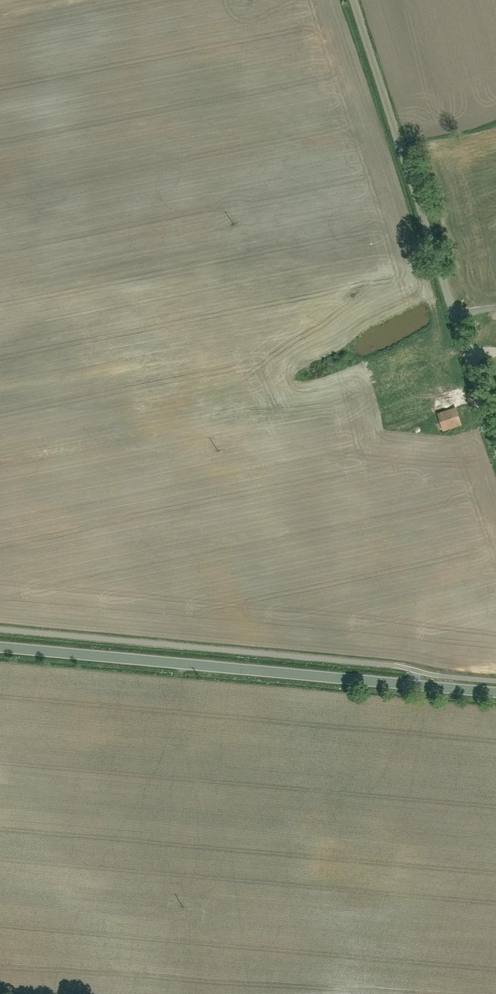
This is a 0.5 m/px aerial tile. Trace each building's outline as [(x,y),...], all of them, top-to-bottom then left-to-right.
[(439,414),(445,434),(464,428),(458,408),(439,414)]
